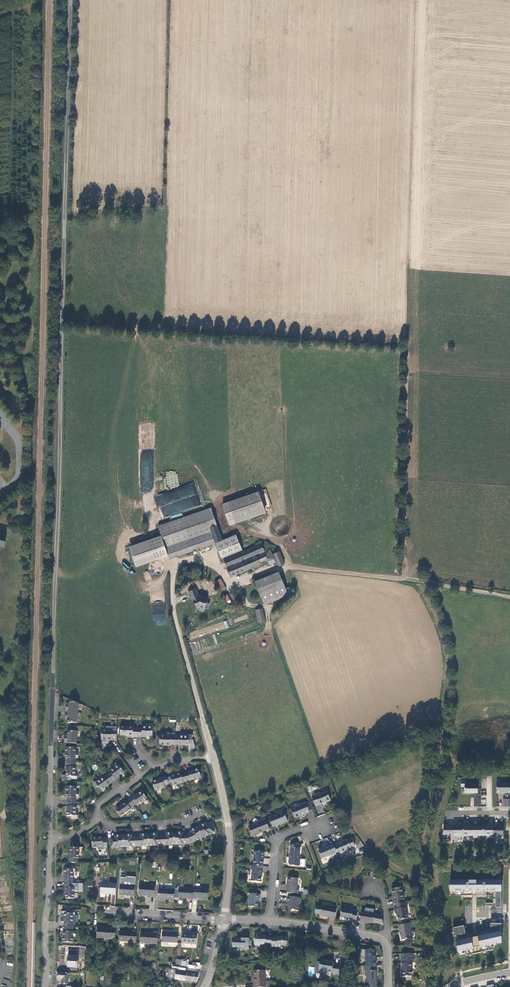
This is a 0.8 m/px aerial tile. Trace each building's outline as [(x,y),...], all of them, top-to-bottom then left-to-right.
[(162,517),(201,506),(195,483),(155,495),(162,517)] [(223,504),(229,522),(265,509),(259,492),(223,504)] [(136,565),(213,537),(210,527),(217,525),(211,508),(159,526),(162,535),(130,547),(136,565)] [(215,542),(221,558),(242,550),(237,535),(222,540),(217,525),(210,527),(213,537),(215,542)] [(261,544),(239,553),(247,571),(249,569),(250,569),(268,561),(274,559),(269,550),(264,552),(261,544)] [(284,564),(279,551),(273,554),(278,566),(284,564)] [(232,576),(247,571),(239,553),(225,559),(232,576)] [(279,573),(256,583),(261,597),(263,600),(263,592),(266,585),(280,575),(279,573)] [(288,594),(280,575),(266,585),(263,592),(263,600),(264,604),(288,594)] [(221,579),(216,582),(221,591),(226,588),(221,579)] [(200,595),(199,596),(196,588),(188,592),(191,600),(193,599),(196,607),(198,607),(200,607),(206,609),(208,608),(210,604),(206,602),(208,598),(200,595)] [(259,622),(265,620),(262,608),(256,610),(259,622)] [(66,707),(66,711),(79,713),(80,704),(70,700),(70,704),(70,707),(66,707)] [(79,713),(66,711),(66,716),(69,716),(68,720),(68,723),(78,723),(79,713)] [(133,728),(133,727),(121,727),(120,735),(128,735),(128,737),(137,737),(137,728),(133,728)] [(142,727),(142,728),(137,728),(137,737),(142,737),(142,736),(152,736),(153,727),(142,727)] [(107,728),(107,730),(101,730),(101,740),(102,740),(102,744),(108,744),(108,740),(112,740),(112,739),(116,739),(117,731),(112,731),(112,728),(107,728)] [(77,731),(68,731),(68,735),(68,739),(65,739),(65,743),(77,744),(77,731)] [(166,733),(166,736),(160,735),(159,745),(170,746),(170,745),(175,745),(175,736),(175,733),(170,733),(166,733)] [(186,737),(175,736),(175,745),(189,745),(189,741),(191,741),(192,735),(187,735),(186,737)] [(67,758),(67,762),(75,762),(76,758),(78,758),(78,753),(76,753),(76,747),(66,747),(66,758),(67,758)] [(77,774),(75,774),(75,762),(67,762),(67,767),(67,776),(72,776),(72,779),(77,779),(77,774)] [(110,771),(111,772),(107,775),(112,782),(116,779),(115,778),(124,772),(119,765),(110,771)] [(185,773),(187,781),(198,778),(199,780),(204,778),(202,773),(200,773),(198,769),(185,773)] [(170,776),(173,786),(179,784),(179,786),(184,785),(183,782),(187,781),(185,773),(180,774),(180,773),(170,776)] [(107,775),(98,781),(97,780),(92,783),(95,788),(98,786),(101,791),(109,785),(112,782),(107,775)] [(162,778),(152,781),(154,790),(165,787),(164,785),(169,784),(166,776),(161,777),(162,778)] [(473,793),(477,793),(477,786),(473,786),(473,782),(460,782),(460,787),(463,787),(463,793),(473,793)] [(496,793),(506,793),(506,783),(496,783),(496,793)] [(79,793),(76,793),(76,787),(66,786),(66,797),(67,797),(67,802),(76,802),(76,797),(79,797),(79,793)] [(129,799),(134,806),(137,803),(138,804),(147,798),(142,791),(133,797),(133,796),(129,799)] [(312,796),(311,797),(315,806),(326,802),(330,801),(327,792),(325,792),(321,794),(319,793),(312,796)] [(116,809),(120,816),(130,809),(130,808),(134,806),(129,799),(121,804),(122,805),(116,809)] [(301,804),(291,809),(294,816),(296,817),(300,815),(301,817),(305,815),(305,814),(309,812),(304,801),(300,803),(301,804)] [(78,813),(76,813),(76,802),(67,802),(67,806),(67,816),(72,816),(72,818),(78,818),(78,813)] [(281,823),(287,821),(283,812),(273,816),(272,814),(268,816),(273,827),(276,825),(276,827),(281,825),(281,823)] [(269,829),(265,818),(258,821),(259,823),(248,827),(252,836),(259,833),(259,834),(263,832),(263,831),(269,829)] [(198,827),(203,838),(214,832),(210,823),(206,825),(205,823),(198,827)] [(445,839),(452,839),(452,826),(442,826),(442,836),(445,836),(445,839)] [(452,826),(452,839),(452,840),(456,840),(456,838),(459,838),(459,836),(462,836),(462,826),(452,826)] [(462,826),(462,836),(472,836),(472,826),(462,826)] [(472,836),(472,838),(476,838),(476,836),(482,836),(482,826),(472,826),(472,836)] [(482,826),(482,836),(486,836),(486,838),(492,838),(492,836),(492,826),(482,826)] [(502,826),(492,826),(492,836),(496,836),(496,839),(502,839),(502,826)] [(187,834),(189,844),(203,838),(198,827),(190,830),(191,832),(187,834)] [(173,833),(174,845),(189,844),(187,834),(182,834),(182,832),(173,833)] [(166,835),(161,835),(162,845),(174,845),(173,833),(166,833),(166,835)] [(140,836),(136,837),(136,846),(149,846),(148,834),(140,834),(140,836)] [(148,834),(149,846),(162,845),(161,835),(157,836),(157,834),(148,834)] [(115,838),(110,838),(111,848),(124,847),(123,835),(115,836),(115,838)] [(123,835),(124,847),(136,846),(136,837),(131,837),(131,835),(123,835)] [(107,848),(107,838),(102,838),(102,837),(91,838),(92,848),(98,847),(98,850),(103,850),(102,848),(107,848)] [(338,843),(333,845),(337,854),(338,856),(342,854),(341,853),(346,851),(345,850),(350,848),(350,847),(354,846),(351,839),(348,840),(348,839),(345,840),(344,842),(342,842),(342,840),(337,842),(338,843)] [(289,864),(290,865),(300,866),(300,861),(299,861),(300,849),(297,843),(290,846),(289,864)] [(324,847),(318,849),(322,858),(332,854),(333,856),(337,854),(333,845),(333,843),(329,845),(328,843),(324,845),(324,847)] [(79,847),(70,847),(70,858),(68,858),(68,862),(77,863),(77,858),(79,858),(79,847)] [(254,852),(253,865),(263,866),(264,853),(254,852)] [(251,881),(260,882),(261,875),(262,875),(263,866),(253,865),(251,865),(251,870),(252,870),(251,881)] [(64,869),(64,883),(73,883),(73,871),(75,871),(75,866),(69,866),(69,869),(64,869)] [(130,897),(134,897),(136,878),(136,877),(126,876),(126,878),(121,877),(119,895),(130,895),(130,897)] [(298,879),(288,878),(288,884),(287,884),(286,889),(287,889),(287,892),(299,894),(299,890),(297,889),(298,879)] [(449,881),(449,892),(460,892),(462,892),(462,896),(471,896),(471,892),(475,892),(475,896),(485,896),(485,892),(492,892),(494,892),(494,899),(492,899),(492,903),(485,903),(485,906),(494,906),(494,908),(500,908),(500,880),(449,881)] [(116,894),(117,884),(101,882),(100,893),(116,894)] [(78,883),(73,883),(64,883),(64,888),(65,888),(65,898),(74,898),(74,891),(78,891),(78,883)] [(150,897),(154,897),(155,886),(139,885),(138,895),(150,896),(150,897)] [(392,900),(393,904),(395,904),(404,902),(403,899),(404,898),(403,893),(402,893),(401,887),(391,889),(393,900),(392,900)] [(193,899),(194,889),(179,888),(178,898),(188,899),(188,900),(193,900),(193,899)] [(209,889),(194,888),(194,889),(193,899),(198,899),(198,898),(208,899),(209,889)] [(170,901),(174,901),(175,890),(159,889),(158,899),(170,900),(170,901)] [(249,893),(248,906),(258,907),(259,899),(260,899),(260,895),(249,893)] [(301,898),(288,897),(287,902),(290,902),(289,910),(290,911),(291,911),(292,910),(298,911),(299,903),(300,903),(301,898)] [(404,902),(395,904),(396,909),(394,909),(395,914),(397,913),(398,920),(407,918),(405,907),(407,907),(406,902),(404,902)] [(335,918),(337,907),(332,906),(331,907),(321,905),(320,914),(326,915),(326,917),(335,918)] [(356,920),(358,911),(353,910),(353,909),(342,907),(341,916),(347,917),(347,920),(352,921),(352,919),(356,920)] [(373,923),(375,913),(374,913),(374,910),(366,908),(365,912),(362,911),(360,922),(365,923),(365,922),(373,923)] [(75,916),(75,911),(75,910),(70,910),(70,909),(62,909),(62,914),(64,914),(64,927),(73,927),(73,922),(77,922),(77,916),(75,916)] [(410,923),(398,925),(399,933),(400,933),(401,940),(411,938),(409,927),(411,927),(410,923)] [(494,931),(494,933),(490,934),(477,937),(477,934),(469,936),(470,939),(457,941),(457,940),(462,939),(462,935),(465,934),(463,926),(452,928),(458,953),(465,951),(466,956),(492,950),(491,945),(501,943),(501,924),(490,924),(490,931),(494,931)] [(73,927),(64,927),(64,932),(63,931),(63,942),(73,942),(73,936),(76,936),(76,932),(73,932),(73,927)] [(115,937),(116,930),(112,930),(112,928),(97,927),(96,937),(111,938),(111,937),(115,937)] [(136,942),(137,931),(133,931),(132,932),(119,931),(119,941),(136,942)] [(178,943),(178,932),(174,931),(174,933),(162,932),(161,942),(178,943)] [(157,944),(158,933),(154,932),(154,933),(141,933),(140,943),(157,944)] [(187,932),(182,932),(181,943),(196,945),(197,934),(187,933),(187,932)] [(264,933),(254,933),(253,943),(255,945),(258,945),(259,944),(265,944),(265,945),(271,945),(271,936),(271,935),(266,935),(264,933)] [(248,948),(249,936),(244,936),(244,937),(233,937),(231,939),(231,947),(239,947),(240,948),(244,949),(244,948),(248,948)] [(286,936),(271,936),(271,945),(271,946),(277,946),(277,945),(286,945),(286,936)] [(77,968),(78,951),(68,950),(68,956),(69,956),(69,957),(68,957),(67,966),(68,966),(68,967),(77,968)] [(376,954),(366,954),(366,966),(375,966),(376,965),(376,961),(376,954)] [(413,957),(402,957),(402,970),(401,970),(402,976),(412,976),(412,963),(414,963),(413,957)] [(332,973),(339,974),(340,965),(333,964),(334,962),(324,960),(325,960),(321,959),(320,962),(317,961),(315,972),(321,973),(322,970),(332,971),(332,973)] [(375,966),(364,966),(364,971),(366,971),(366,976),(367,976),(367,986),(375,986),(377,986),(376,970),(375,971),(375,966)] [(176,970),(169,969),(167,978),(175,978),(176,970)] [(187,972),(176,970),(175,978),(175,979),(186,981),(187,972)] [(253,971),(254,976),(254,979),(252,979),(253,983),(254,986),(268,986),(269,986),(268,981),(265,982),(264,970),(253,971)] [(199,974),(187,972),(186,981),(193,981),(197,982),(199,974)] [(58,973),(58,979),(62,979),(62,984),(68,985),(69,973),(58,973)]
